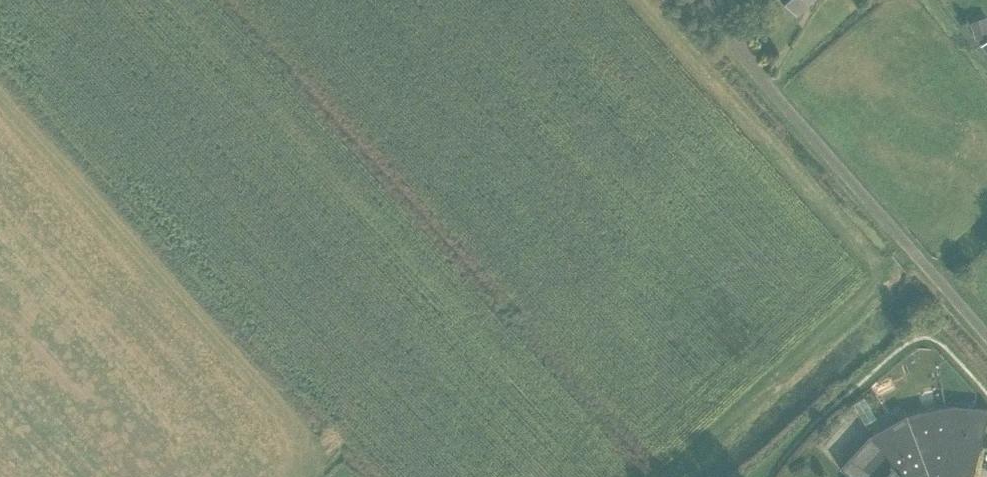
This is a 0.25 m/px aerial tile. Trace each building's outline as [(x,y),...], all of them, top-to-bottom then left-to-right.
[(797,12),(810,0),(786,0),(797,12)] [(986,19),(971,24),(976,41),(986,37),(986,20),(986,19)] [(868,436),(840,466),(839,467),(854,476),(972,476),(986,418),(986,408),(968,406),(953,405),(868,436)]
